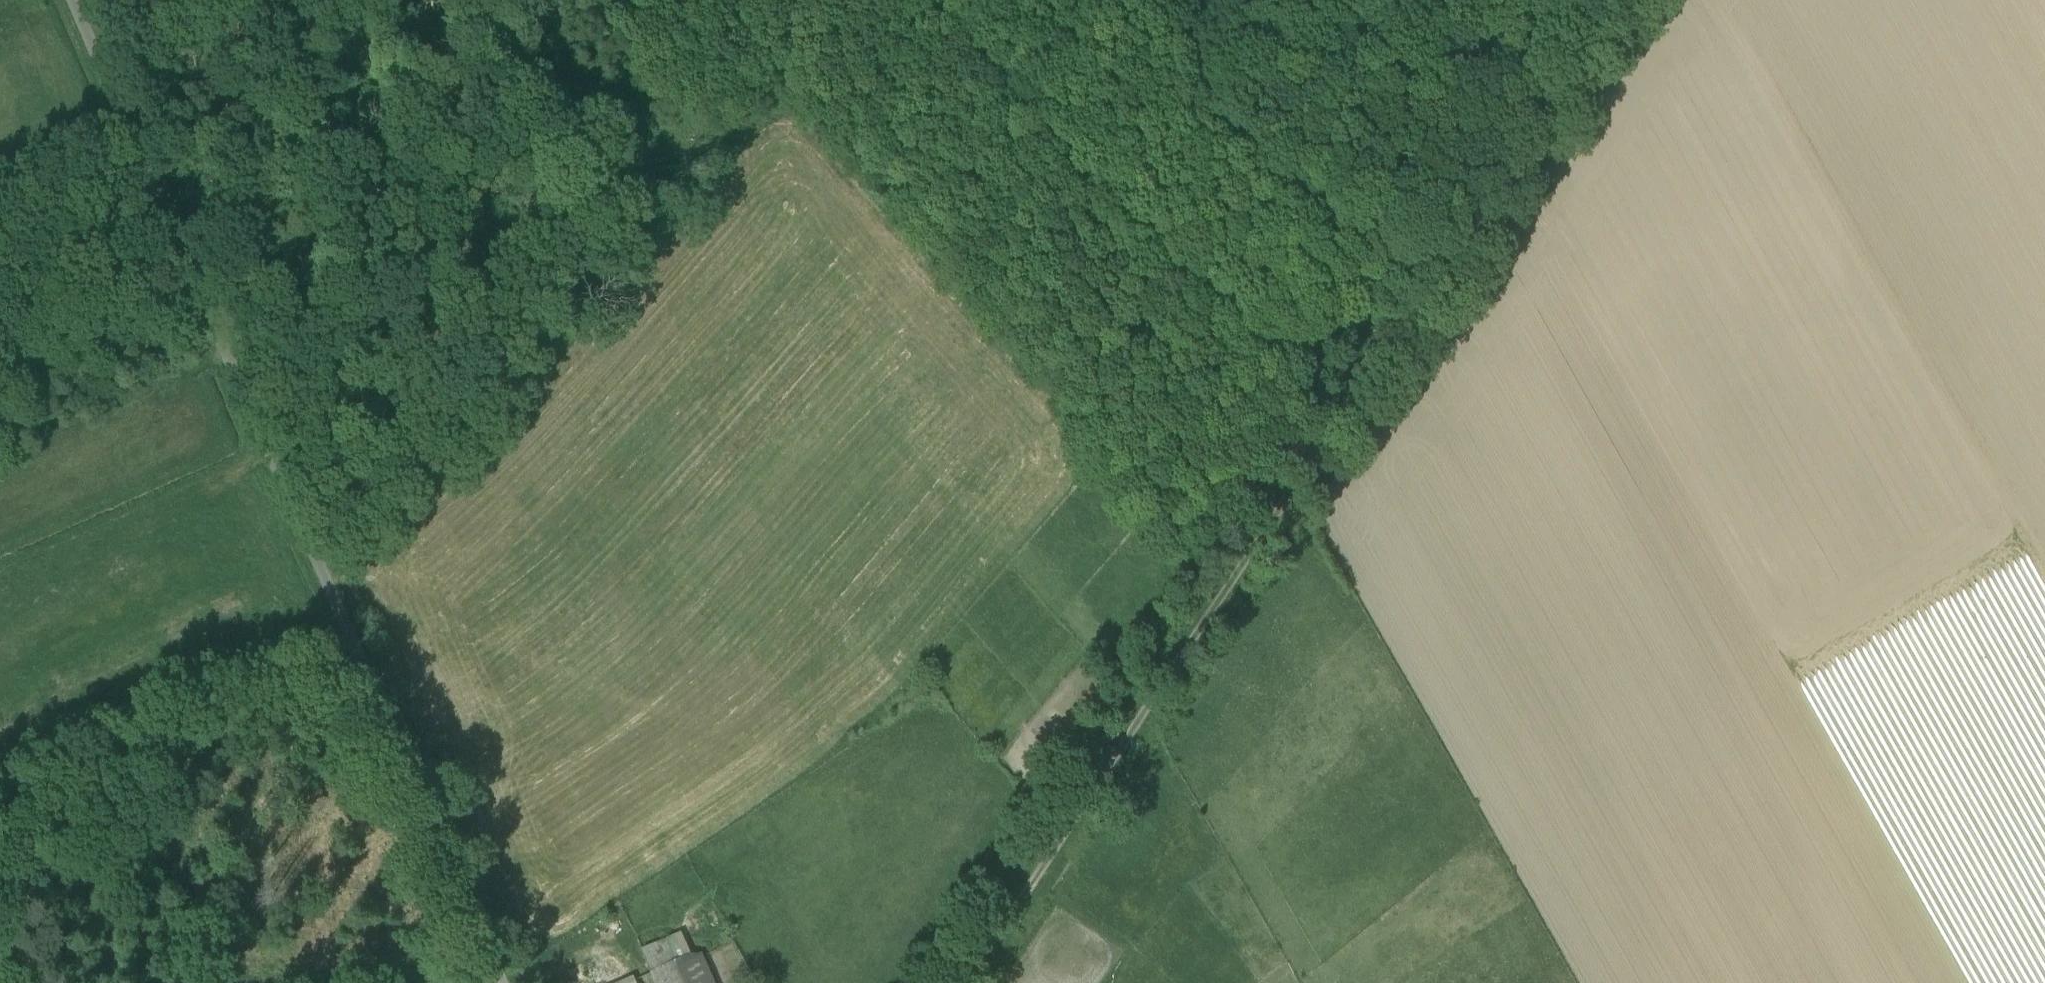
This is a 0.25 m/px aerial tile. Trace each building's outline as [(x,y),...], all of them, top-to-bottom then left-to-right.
[(702,955),(689,954),(681,935),(642,951),(656,982),(714,982),(702,955)]
